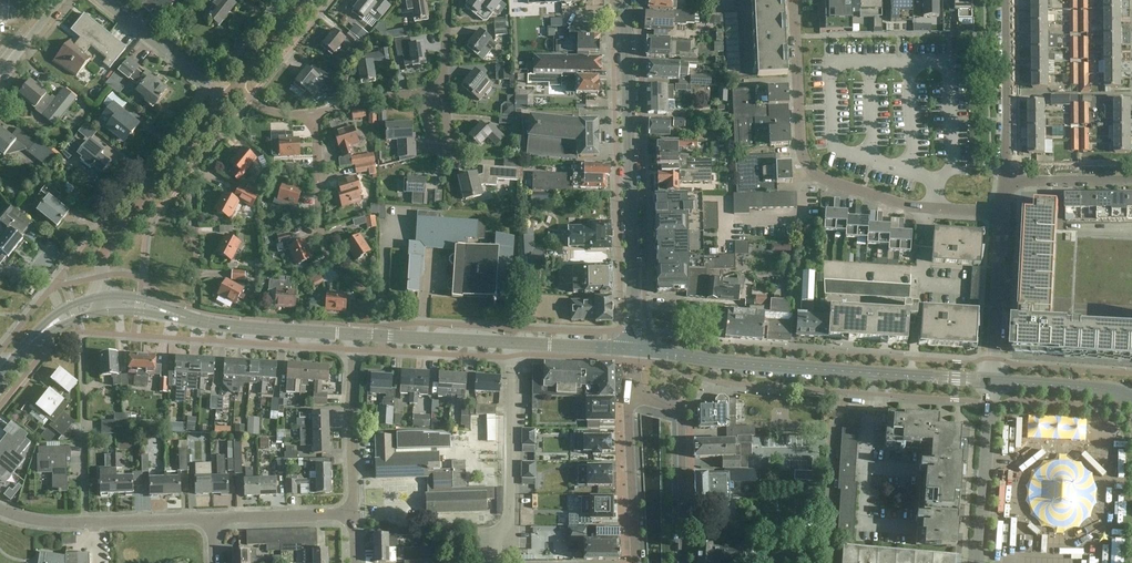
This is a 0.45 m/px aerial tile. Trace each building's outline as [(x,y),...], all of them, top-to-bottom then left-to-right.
[(154,0),(134,0),(150,13),(153,9),(163,17),(173,4),(168,0),(160,0),(158,3),(154,0)] [(219,26),(236,5),(230,0),(212,0),(210,2),(209,1),(208,3),(218,11),(212,18),(210,17),(209,18),(219,26)] [(371,0),(362,0),(352,13),(353,13),(354,12),(363,19),(362,20),(363,21),(369,14),(374,18),(376,15),(379,18),(385,10),(378,4),(376,4),(371,0)] [(425,1),(417,3),(417,0),(402,0),(405,15),(414,14),(415,23),(428,21),(425,1)] [(465,8),(466,8),(466,7),(482,20),(482,21),(483,20),(486,20),(492,12),(500,3),(499,2),(496,0),(471,0),(465,8)] [(646,2),(646,5),(648,7),(649,7),(649,9),(657,9),(676,10),(677,0),(648,0),(646,2)] [(784,0),(754,0),(758,76),(788,75),(784,0)] [(828,7),(828,28),(852,28),(852,0),(828,0),(828,7)] [(860,18),(874,18),(874,29),(882,29),(882,0),(859,0),(860,18)] [(890,8),(891,8),(891,13),(890,13),(890,22),(913,22),(912,0),(890,0),(890,8)] [(938,0),(923,0),(923,17),(938,17),(938,0)] [(959,11),(959,19),(973,19),(973,0),(949,0),(949,13),(956,13),(956,11),(959,11)] [(1049,9),(1048,0),(1032,0),(1033,10),(1049,9)] [(1122,9),(1122,0),(1105,0),(1105,9),(1122,9)] [(1033,23),(1049,23),(1049,9),(1033,10),(1033,23)] [(1106,22),(1122,22),(1122,9),(1105,9),(1106,22)] [(646,22),(646,24),(649,24),(649,30),(660,30),(660,27),(660,25),(664,25),(664,24),(687,25),(687,23),(693,23),(694,12),(687,12),(673,11),(672,13),(658,12),(646,12),(646,22)] [(1070,12),(1070,22),(1078,22),(1078,12),(1070,12)] [(738,13),(724,14),(728,74),(741,73),(738,13)] [(110,69),(127,48),(85,14),(71,30),(80,38),(74,45),(70,42),(72,39),(71,39),(58,56),(55,59),(65,67),(64,69),(77,77),(91,59),(85,54),(91,47),(106,59),(103,63),(110,69)] [(1078,22),(1070,22),(1070,33),(1078,33),(1078,22)] [(1106,35),(1122,35),(1122,22),(1106,22),(1106,35)] [(508,35),(507,29),(507,23),(495,24),(496,36),(508,35)] [(1049,36),(1049,23),(1033,23),(1033,36),(1049,36)] [(600,52),(600,42),(600,36),(589,36),(589,28),(583,28),(569,28),(569,40),(575,40),(575,45),(577,45),(577,52),(600,52)] [(345,39),(335,31),(321,48),(322,48),(323,47),(332,54),(331,55),(332,56),(342,44),(349,49),(343,57),(348,61),(362,43),(357,39),(352,45),(345,39)] [(495,49),(498,45),(491,40),(491,39),(481,31),(467,47),(468,48),(469,47),(484,59),(483,60),(484,60),(491,51),(485,47),(488,44),(495,49)] [(1122,35),(1106,35),(1106,48),(1122,48),(1122,35)] [(1049,36),(1033,36),(1033,49),(1049,49),(1049,36)] [(512,37),(499,38),(500,53),(513,52),(512,37)] [(427,64),(423,43),(411,45),(409,38),(396,41),(398,56),(404,55),(406,66),(413,64),(413,66),(414,66),(414,64),(426,62),(426,64),(427,64)] [(1070,38),(1070,48),(1078,48),(1078,38),(1070,38)] [(647,46),(647,57),(680,59),(680,62),(698,63),(698,50),(694,50),(694,41),(647,39),(646,46),(647,46)] [(1078,48),(1070,48),(1070,59),(1078,59),(1078,48)] [(1122,48),(1106,48),(1106,62),(1122,61),(1122,48)] [(373,67),(382,66),(383,66),(383,69),(391,67),(388,49),(380,51),(381,54),(366,56),(367,63),(359,64),(362,85),(363,85),(363,84),(375,82),(375,83),(376,83),(373,67)] [(1049,49),(1033,49),(1033,62),(1054,62),(1054,61),(1055,61),(1055,55),(1049,55),(1049,49)] [(602,57),(591,57),(534,56),(534,72),(577,73),(577,71),(602,71),(602,57)] [(129,79),(139,67),(129,59),(118,72),(129,80),(129,79)] [(1122,75),(1122,61),(1106,62),(1106,75),(1122,75)] [(648,62),(647,78),(656,78),(678,79),(678,73),(688,74),(689,64),(657,63),(648,62)] [(1054,62),(1033,62),(1033,75),(1049,75),(1054,75),(1054,62)] [(1070,64),(1070,74),(1078,74),(1078,63),(1070,64)] [(145,72),(139,67),(129,79),(136,85),(139,82),(142,84),(140,86),(141,86),(137,92),(147,100),(145,102),(147,100),(154,106),(153,107),(153,108),(162,96),(161,96),(167,89),(146,72),(145,72)] [(317,77),(307,69),(294,85),(295,84),(305,92),(304,93),(304,94),(307,91),(314,97),(324,84),(326,86),(327,100),(334,99),(333,80),(326,74),(321,80),(317,77)] [(480,101),(493,85),(486,79),(476,71),(462,87),(463,88),(464,87),(473,94),(472,95),(473,96),(474,95),(480,100),(479,101),(480,101)] [(566,93),(589,94),(599,94),(599,93),(602,91),(602,87),(599,84),(599,83),(598,83),(598,77),(590,76),(577,76),(577,73),(534,72),(534,73),(528,73),(528,81),(549,82),(549,85),(563,85),(563,83),(566,83),(566,93)] [(710,75),(689,74),(689,85),(710,85),(710,75)] [(1078,85),(1078,74),(1070,74),(1070,85),(1077,85),(1078,85)] [(1049,75),(1033,75),(1033,89),(1049,88),(1049,75)] [(1122,75),(1106,75),(1106,88),(1122,88),(1122,75)] [(46,94),(47,94),(31,81),(20,94),(36,107),(36,110),(55,126),(77,99),(65,89),(56,99),(53,96),(51,98),(46,94)] [(94,102),(107,86),(102,82),(89,98),(94,102)] [(656,85),(647,85),(648,99),(668,99),(667,86),(657,86),(657,85),(656,85)] [(790,118),(789,105),(788,87),(732,90),(734,120),(790,118)] [(102,102),(110,109),(99,123),(115,135),(117,133),(124,139),(128,135),(133,135),(141,125),(122,110),(114,103),(119,97),(111,91),(102,102)] [(1070,105),(1071,114),(1079,114),(1078,95),(1071,95),(1070,94),(1052,94),(1052,105),(1070,105)] [(515,109),(521,109),(527,109),(527,95),(515,95),(515,109)] [(668,101),(668,99),(648,99),(648,114),(657,113),(657,114),(668,114),(675,110),(674,101),(668,101)] [(1115,114),(1131,113),(1131,100),(1115,100),(1115,114)] [(1029,114),(1045,114),(1045,101),(1029,101),(1029,114)] [(1081,103),(1081,114),(1089,113),(1089,103),(1081,103)] [(362,109),(352,111),(353,119),(364,117),(362,109)] [(525,149),(521,109),(515,109),(519,149),(525,149)] [(374,128),(382,126),(379,113),(370,115),(374,128)] [(1089,124),(1089,113),(1081,114),(1081,124),(1089,124)] [(1131,113),(1115,114),(1115,127),(1131,127),(1131,113)] [(1045,114),(1029,114),(1029,127),(1045,127),(1045,114)] [(1079,124),(1079,114),(1071,114),(1071,124),(1079,124)] [(499,124),(514,125),(515,117),(500,116),(499,124)] [(578,157),(580,157),(599,157),(598,144),(605,144),(605,133),(598,133),(598,121),(592,121),(592,119),(586,119),(586,121),(580,121),(580,122),(530,117),(527,156),(577,161),(578,157)] [(6,118),(3,122),(15,132),(18,128),(6,118)] [(791,145),(790,118),(734,120),(734,121),(735,148),(757,147),(757,146),(770,145),(770,146),(791,145)] [(657,119),(649,119),(649,135),(663,136),(670,136),(671,124),(674,125),(674,126),(691,127),(691,120),(686,120),(674,119),(674,120),(657,119)] [(491,123),(487,128),(482,124),(467,139),(468,139),(469,138),(477,147),(477,148),(488,137),(496,145),(505,136),(491,123)] [(400,162),(415,159),(414,138),(412,139),(411,125),(386,126),(386,140),(399,140),(399,157),(400,162)] [(339,149),(340,149),(343,157),(354,154),(351,145),(359,143),(353,126),(334,132),(339,149)] [(8,151),(10,153),(22,149),(24,147),(26,149),(25,150),(48,168),(58,156),(37,139),(35,142),(18,128),(17,129),(12,137),(0,127),(0,153),(4,157),(8,151)] [(1045,127),(1029,127),(1030,140),(1046,140),(1045,127)] [(1131,127),(1115,127),(1115,140),(1131,140),(1131,127)] [(1071,129),(1071,140),(1079,140),(1079,129),(1071,129)] [(279,141),(280,157),(300,156),(299,138),(293,139),(293,131),(271,133),(271,141),(279,141)] [(63,153),(68,158),(80,147),(74,140),(63,153)] [(698,142),(671,140),(661,140),(661,144),(658,144),(658,154),(665,154),(665,155),(683,156),(683,154),(678,154),(678,148),(698,149),(698,142)] [(1046,140),(1030,140),(1030,154),(1046,154),(1046,140)] [(1079,140),(1071,140),(1071,151),(1079,151),(1079,140)] [(1131,140),(1115,140),(1116,153),(1131,153),(1131,140)] [(90,141),(79,154),(84,158),(82,160),(93,169),(94,167),(102,173),(102,172),(101,172),(108,163),(109,164),(102,158),(102,154),(104,151),(103,150),(102,151),(90,141)] [(232,176),(238,181),(257,158),(243,147),(230,163),(238,169),(232,176)] [(683,156),(665,155),(658,155),(658,158),(657,158),(657,164),(658,164),(658,166),(662,166),(662,171),(671,171),(680,171),(687,170),(711,169),(712,169),(712,159),(691,160),(691,161),(684,162),(683,156)] [(777,184),(792,183),(792,163),(784,163),(776,163),(776,155),(736,156),(737,193),(777,192),(777,184)] [(509,181),(518,181),(519,161),(505,160),(504,168),(484,167),(484,168),(483,175),(477,177),(476,174),(459,178),(462,188),(463,187),(466,199),(466,200),(482,196),(480,186),(485,185),(486,186),(486,185),(497,186),(498,180),(509,181)] [(377,174),(374,162),(355,166),(356,173),(369,171),(370,175),(373,175),(373,179),(376,179),(377,174)] [(534,173),(533,191),(573,193),(573,188),(606,189),(606,177),(609,177),(610,166),(598,166),(585,165),(574,165),(573,175),(534,173)] [(711,169),(687,170),(680,171),(680,174),(664,174),(659,175),(659,174),(658,174),(658,177),(657,180),(658,183),(658,187),(659,187),(659,192),(666,192),(671,191),(673,192),(675,191),(678,191),(678,182),(681,182),(711,182),(711,169)] [(338,182),(340,190),(337,191),(342,208),(362,202),(358,191),(361,190),(357,177),(338,182)] [(404,193),(412,193),(412,202),(424,203),(425,194),(426,181),(405,179),(405,180),(408,180),(407,192),(404,192),(404,193)] [(38,211),(57,227),(68,213),(55,202),(61,196),(47,184),(36,198),(37,198),(42,192),(49,198),(38,211)] [(283,184),(279,194),(276,193),(273,203),(285,206),(286,204),(290,205),(290,208),(292,209),(292,210),(297,212),(299,205),(297,205),(302,190),(283,184)] [(443,191),(436,190),(435,204),(442,204),(443,191)] [(224,193),(215,211),(230,219),(240,201),(224,193)] [(657,293),(687,292),(689,269),(704,269),(704,270),(736,269),(735,255),(721,255),(721,256),(704,257),(704,230),(718,230),(718,231),(719,231),(718,203),(703,203),(703,194),(655,195),(657,293)] [(1066,196),(1066,221),(1082,221),(1082,195),(1066,196)] [(1098,195),(1082,195),(1082,221),(1084,221),(1098,221),(1098,195)] [(1113,195),(1098,195),(1098,221),(1114,221),(1113,195)] [(1113,195),(1114,221),(1129,221),(1129,195),(1113,195)] [(1015,350),(1032,351),(1064,353),(1064,355),(1131,359),(1131,241),(1057,237),(1057,232),(1059,203),(1036,202),(1036,212),(1027,211),(1021,322),(1016,322),(1015,350)] [(834,205),(834,211),(836,212),(835,232),(846,232),(847,218),(848,212),(839,212),(839,205),(834,205)] [(0,242),(0,259),(4,254),(8,257),(23,239),(22,238),(33,224),(11,206),(0,220),(0,222),(8,228),(4,232),(7,234),(0,242)] [(824,231),(835,232),(836,212),(834,211),(825,211),(824,231)] [(408,265),(407,280),(409,280),(408,292),(408,293),(419,294),(419,292),(419,290),(420,272),(424,272),(425,248),(455,250),(455,256),(454,256),(453,256),(452,256),(451,257),(451,258),(450,258),(450,259),(450,260),(450,261),(450,262),(450,263),(451,264),(452,265),(453,265),(454,266),(453,280),(451,280),(448,282),(448,288),(450,290),(453,290),(452,297),(463,298),(463,297),(494,299),(494,301),(496,301),(496,299),(505,299),(507,265),(513,266),(514,237),(497,234),(497,236),(496,248),(468,246),(468,239),(485,240),(486,223),(441,220),(441,214),(418,212),(416,243),(409,242),(409,243),(410,243),(409,259),(410,259),(410,265),(408,265)] [(861,219),(861,212),(855,212),(855,218),(858,219),(856,238),(867,239),(868,225),(869,225),(869,219),(861,219)] [(375,215),(368,217),(365,217),(367,229),(377,227),(375,215)] [(292,218),(293,220),(287,221),(289,228),(294,227),(294,226),(300,224),(298,217),(292,218)] [(855,218),(847,218),(846,232),(845,238),(856,238),(858,219),(855,218)] [(882,226),(882,219),(877,219),(877,225),(879,225),(878,245),(888,246),(889,246),(890,232),(890,226),(882,226)] [(591,250),(611,250),(612,250),(612,239),(612,233),(611,222),(590,223),(590,227),(568,227),(569,247),(591,247),(591,250)] [(877,225),(869,225),(868,225),(867,239),(867,245),(878,245),(879,225),(877,225)] [(931,262),(980,265),(982,230),(974,227),(973,232),(942,230),(942,225),(934,227),(931,262)] [(903,233),(904,226),(898,226),(898,232),(901,232),(899,252),(910,253),(912,233),(903,233)] [(898,232),(890,232),(889,246),(888,246),(888,251),(899,252),(901,232),(898,232)] [(290,233),(277,237),(279,245),(292,241),(290,233)] [(231,261),(238,249),(241,250),(244,246),(241,244),(226,235),(216,253),(231,261)] [(359,235),(345,244),(357,261),(371,251),(359,235)] [(305,240),(288,247),(296,266),(312,259),(305,240)] [(739,243),(739,267),(754,268),(754,243),(739,243)] [(51,268),(56,258),(51,255),(46,266),(51,268)] [(545,255),(544,255),(526,256),(527,266),(545,265),(545,255)] [(573,282),(612,281),(612,267),(573,267),(573,268),(569,268),(569,282),(573,282)] [(969,309),(977,309),(980,268),(972,267),(969,309)] [(687,297),(705,299),(707,271),(689,269),(687,297)] [(232,271),(232,280),(245,281),(246,272),(232,271)] [(705,299),(742,302),(742,301),(739,301),(740,289),(744,289),(745,276),(738,276),(738,280),(723,279),(722,284),(720,284),(721,272),(707,271),(705,299)] [(318,272),(306,278),(311,288),(323,282),(318,272)] [(796,336),(806,337),(808,302),(814,302),(815,273),(804,273),(802,312),(797,312),(796,336)] [(269,291),(277,291),(276,307),(296,309),(297,291),(291,291),(292,284),(297,284),(298,278),(287,278),(287,282),(270,280),(269,291)] [(226,280),(218,295),(236,305),(244,289),(226,280)] [(911,285),(824,280),(825,294),(910,300),(911,285)] [(606,295),(612,295),(612,281),(573,282),(569,282),(569,285),(573,285),(574,293),(585,293),(585,294),(600,294),(600,295),(606,295)] [(347,294),(331,293),(327,293),(326,311),(346,312),(347,294)] [(767,296),(756,295),(755,306),(767,306),(767,296)] [(595,301),(571,301),(571,321),(596,320),(595,323),(613,322),(612,297),(596,298),(595,301)] [(762,340),(791,342),(793,300),(771,299),(770,307),(754,307),(746,307),(730,306),(730,309),(728,309),(725,338),(762,341),(762,340)] [(813,311),(814,302),(808,302),(806,337),(828,338),(841,338),(841,340),(855,341),(855,339),(881,341),(880,342),(894,343),(894,342),(907,342),(909,324),(914,324),(915,317),(917,317),(918,304),(904,304),(903,314),(843,311),(843,308),(826,306),(825,303),(821,302),(821,312),(824,312),(824,316),(812,316),(812,311),(813,311)] [(920,346),(928,349),(929,344),(966,347),(966,351),(975,349),(977,312),(922,308),(920,346)] [(118,373),(117,360),(117,353),(110,353),(108,352),(105,352),(104,354),(102,354),(102,362),(102,367),(101,368),(101,371),(102,373),(102,376),(103,376),(113,375),(113,378),(114,378),(114,386),(120,386),(120,375),(120,373),(118,373)] [(143,354),(130,354),(130,366),(128,367),(128,371),(129,371),(129,373),(137,373),(137,376),(135,376),(135,385),(141,386),(143,354)] [(143,354),(141,386),(148,386),(149,377),(147,377),(147,374),(155,374),(161,374),(162,367),(155,367),(156,355),(143,354)] [(187,373),(188,373),(189,357),(176,357),(174,379),(177,379),(176,402),(186,402),(187,373)] [(204,385),(204,379),(201,378),(202,358),(189,357),(188,373),(195,374),(195,378),(193,378),(192,385),(196,385),(196,384),(204,385)] [(216,359),(202,358),(201,378),(204,379),(208,379),(208,375),(215,375),(216,359)] [(234,380),(237,380),(238,361),(225,360),(223,383),(232,392),(240,393),(240,387),(233,386),(234,380)] [(250,384),(251,361),(238,361),(237,380),(234,380),(233,386),(240,387),(243,387),(244,384),(250,384)] [(266,383),(263,383),(264,362),(251,361),(250,384),(258,384),(258,388),(266,389),(266,383)] [(278,363),(264,362),(263,383),(266,383),(269,383),(269,379),(277,379),(278,363)] [(532,374),(532,396),(542,397),(586,398),(614,398),(614,365),(544,363),(544,369),(541,369),(541,366),(533,366),(532,374)] [(300,393),(302,365),(288,364),(286,392),(300,393)] [(315,381),(316,365),(302,365),(300,393),(305,394),(305,386),(307,386),(308,381),(314,381),(315,381)] [(322,393),(322,382),(329,382),(329,366),(316,365),(315,381),(314,381),(312,405),(327,406),(328,393),(322,393)] [(30,405),(38,411),(35,414),(43,421),(46,418),(54,424),(51,427),(62,436),(67,429),(57,420),(69,405),(60,398),(65,391),(69,394),(77,384),(60,370),(52,380),(59,385),(53,392),(45,386),(30,405)] [(410,404),(414,404),(416,372),(402,371),(400,394),(408,395),(408,393),(411,393),(410,404)] [(389,373),(369,372),(368,385),(371,385),(371,394),(387,395),(386,399),(384,399),(383,408),(377,408),(376,425),(393,426),(395,389),(391,389),(392,377),(389,376),(389,373)] [(430,373),(416,372),(414,404),(417,404),(418,394),(420,394),(419,395),(428,396),(428,388),(429,388),(430,373)] [(451,406),(453,375),(439,374),(438,389),(438,397),(446,398),(446,396),(448,396),(447,406),(451,406)] [(478,374),(477,376),(476,376),(475,392),(500,393),(501,377),(484,376),(483,374),(478,374)] [(453,375),(451,406),(455,407),(456,396),(457,396),(457,398),(465,399),(466,391),(467,375),(453,375)] [(167,393),(168,378),(160,378),(159,392),(167,393)] [(210,409),(217,410),(218,397),(211,396),(210,409)] [(542,410),(542,397),(532,396),(532,410),(542,410)] [(736,400),(735,400),(729,400),(729,399),(724,396),(719,396),(716,400),(716,404),(701,405),(698,408),(698,410),(698,416),(699,416),(699,428),(727,428),(727,434),(740,433),(740,436),(752,436),(755,436),(755,426),(736,427),(736,400)] [(279,405),(280,399),(272,398),(271,419),(278,420),(279,405)] [(614,400),(586,400),(586,422),(587,422),(587,429),(599,429),(599,422),(614,422),(614,400)] [(463,403),(462,417),(461,425),(464,425),(470,425),(471,417),(469,417),(469,414),(470,404),(463,403)] [(496,415),(496,413),(496,406),(477,405),(477,403),(470,403),(470,414),(485,415),(485,413),(487,413),(487,419),(487,441),(496,441),(496,415)] [(308,427),(329,426),(328,412),(320,412),(299,413),(300,419),(305,418),(305,427),(308,427)] [(862,414),(848,413),(847,429),(842,429),(838,490),(841,490),(838,540),(854,542),(858,483),(855,482),(858,430),(861,430),(862,414)] [(115,427),(123,427),(123,414),(114,414),(114,421),(115,421),(115,427)] [(131,414),(123,414),(123,427),(132,427),(131,414)] [(402,426),(403,415),(396,414),(395,426),(402,426)] [(413,415),(413,427),(430,427),(430,415),(413,415)] [(956,548),(962,456),(959,456),(961,431),(938,429),(938,419),(887,415),(885,447),(922,449),(922,462),(927,463),(926,465),(920,465),(920,470),(926,471),(926,473),(921,473),(918,514),(923,514),(923,516),(917,516),(916,522),(923,522),(922,524),(917,524),(916,545),(956,548)] [(102,434),(107,434),(115,434),(115,427),(115,421),(114,421),(102,421),(102,434)] [(196,422),(187,421),(186,431),(195,432),(196,422)] [(235,425),(235,434),(244,435),(245,425),(235,425)] [(215,426),(215,435),(231,435),(231,427),(215,426)] [(314,440),(329,440),(329,426),(308,427),(308,432),(307,432),(308,440),(314,439),(314,440)] [(3,477),(30,444),(12,429),(0,443),(0,450),(2,452),(0,454),(0,474),(3,477)] [(522,445),(523,445),(535,445),(536,430),(522,429),(522,445)] [(584,452),(593,452),(593,455),(593,456),(594,456),(600,456),(601,456),(601,455),(601,452),(610,452),(611,452),(610,452),(610,438),(611,438),(611,437),(610,437),(599,437),(599,431),(588,431),(588,437),(584,437),(583,437),(583,438),(583,452),(584,452)] [(439,452),(436,452),(436,448),(451,447),(450,435),(440,434),(426,433),(416,433),(396,433),(397,447),(393,448),(393,436),(377,436),(377,453),(379,453),(379,460),(376,460),(376,479),(428,477),(428,495),(426,495),(427,513),(487,511),(487,500),(495,500),(494,487),(467,488),(466,461),(452,461),(453,489),(452,489),(451,470),(440,470),(439,452)] [(727,441),(695,441),(695,458),(722,457),(723,468),(748,469),(748,456),(752,456),(752,445),(752,436),(740,436),(740,433),(727,434),(727,441)] [(315,454),(321,454),(330,454),(329,440),(314,440),(314,439),(308,440),(301,440),(301,446),(314,445),(315,454)] [(187,441),(179,442),(180,471),(188,471),(187,441)] [(234,449),(235,470),(235,474),(243,474),(241,442),(233,442),(234,449)] [(70,448),(40,448),(41,456),(39,456),(39,473),(54,472),(54,491),(59,491),(59,493),(61,493),(61,491),(67,491),(66,456),(70,456),(70,448)] [(117,477),(117,468),(116,468),(116,455),(109,455),(110,467),(106,468),(106,477),(100,478),(101,494),(101,496),(108,496),(108,494),(117,494),(117,477)] [(218,477),(212,477),(213,494),(221,494),(221,496),(229,496),(229,494),(228,477),(226,477),(226,456),(217,456),(218,477)] [(312,480),(331,479),(330,465),(324,465),(324,459),(298,459),(298,464),(304,464),(304,468),(312,468),(312,480)] [(535,478),(535,463),(522,463),(522,478),(535,478)] [(588,486),(612,486),(612,466),(588,466),(588,486)] [(165,468),(166,473),(165,473),(166,496),(181,495),(180,472),(171,472),(171,468),(165,468)] [(246,469),(247,481),(245,481),(245,486),(245,496),(261,496),(261,481),(254,481),(253,469),(246,469)] [(732,478),(746,479),(746,469),(733,469),(732,478)] [(196,495),(213,494),(212,477),(206,478),(206,471),(197,471),(198,478),(196,478),(196,495)] [(820,474),(797,472),(797,479),(820,480),(820,474)] [(166,496),(165,473),(160,473),(159,479),(151,479),(151,496),(166,496)] [(695,474),(696,503),(716,502),(716,506),(717,507),(729,507),(730,506),(729,473),(695,474)] [(117,477),(117,494),(134,493),(133,477),(117,477)] [(312,480),(287,480),(288,494),(298,494),(297,485),(310,485),(310,494),(327,494),(331,493),(331,479),(312,480)] [(276,480),(261,481),(261,496),(277,496),(277,485),(276,480)] [(569,516),(569,526),(585,526),(585,524),(591,524),(591,520),(612,520),(613,520),(613,519),(613,512),(613,506),(613,499),(613,498),(612,498),(591,498),(590,497),(590,498),(590,516),(581,516),(569,516)] [(587,541),(587,533),(585,533),(585,534),(578,534),(578,527),(568,527),(569,551),(584,551),(584,560),(620,560),(620,548),(619,548),(619,541),(587,541)] [(592,528),(592,539),(619,539),(619,528),(597,528),(592,528)] [(375,549),(396,549),(398,549),(397,536),(414,536),(414,529),(394,529),(394,535),(389,535),(374,535),(375,549)] [(76,533),(61,533),(62,542),(76,541),(76,533)] [(720,560),(736,560),(736,562),(750,562),(750,544),(737,544),(736,545),(713,545),(713,543),(699,542),(698,562),(720,562),(720,560)] [(298,544),(296,544),(289,544),(282,544),(281,544),(281,552),(298,551),(298,544)] [(955,556),(959,556),(959,555),(841,547),(841,548),(843,548),(842,562),(955,562),(955,556)] [(313,556),(303,556),(303,562),(328,562),(328,549),(313,550),(313,556)] [(390,562),(396,562),(396,549),(375,549),(375,562),(387,562),(390,562)] [(250,559),(250,551),(233,551),(233,562),(263,562),(262,558),(250,559)] [(90,553),(66,554),(66,556),(40,552),(39,562),(90,562),(90,553)]
